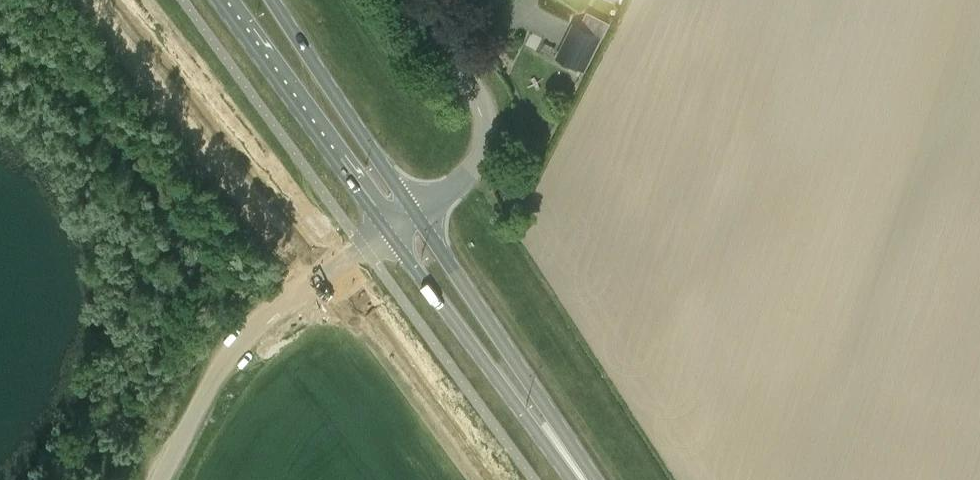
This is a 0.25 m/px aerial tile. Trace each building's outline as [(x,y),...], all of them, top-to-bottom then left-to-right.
[(563,49),(558,57),(579,68),(596,34),(575,24),(563,49)]
